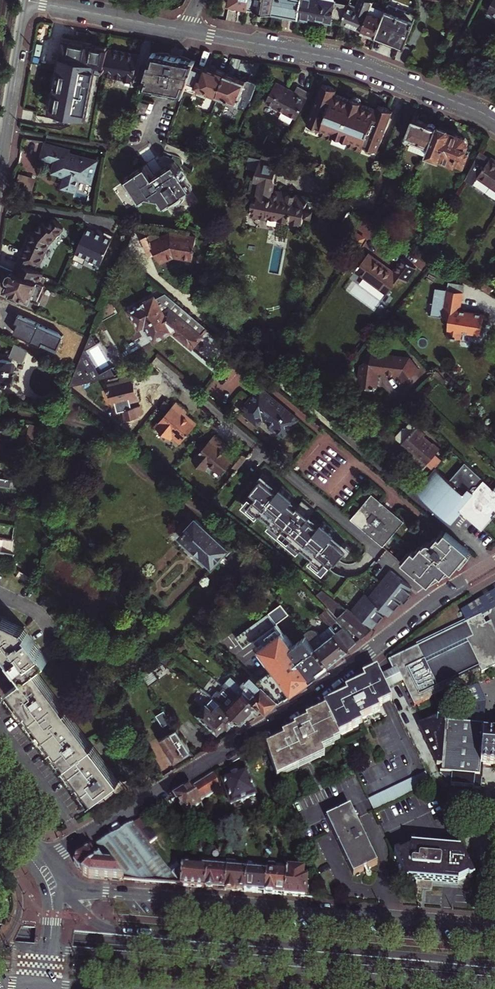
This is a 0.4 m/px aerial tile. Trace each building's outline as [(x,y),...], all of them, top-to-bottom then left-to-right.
[(249,0),(230,0),(229,5),(248,8),(249,0)] [(275,0),(249,0),(248,8),(263,11),(264,14),(267,15),(270,13),(272,13),(275,0)] [(272,13),(298,18),(302,0),(275,0),(272,13)] [(298,18),(316,21),(317,19),(332,22),(332,21),(333,15),(344,17),(348,6),(335,4),(336,1),(331,0),(302,0),(298,18)] [(342,23),(362,30),(371,6),(372,4),(373,1),(371,0),(360,0),(357,8),(348,5),(348,6),(344,17),(342,23)] [(388,4),(386,9),(376,35),(405,46),(417,15),(388,4)] [(376,35),(386,9),(377,6),(376,7),(371,6),(362,30),(376,35)] [(332,21),(342,23),(344,17),(333,15),(332,21)] [(104,76),(135,82),(140,56),(65,41),(50,111),(87,119),(97,71),(105,73),(104,76)] [(151,64),(143,89),(183,97),(185,92),(187,87),(188,84),(194,67),(196,62),(153,54),(151,64)] [(217,100),(219,95),(223,83),(226,76),(226,74),(216,71),(215,72),(206,69),(205,71),(194,67),(188,84),(187,87),(185,92),(194,95),(195,93),(206,97),(206,96),(217,100)] [(245,83),(226,76),(223,83),(219,95),(240,103),(243,97),(252,101),(258,83),(249,80),(246,82),(245,83)] [(276,84),(265,104),(296,121),(311,94),(298,87),(295,93),(276,84)] [(326,85),(323,84),(307,123),(309,124),(320,129),(321,129),(320,133),(334,139),(336,135),(349,140),(348,145),(362,150),(364,146),(366,147),(376,151),(378,152),(393,112),(390,111),(382,108),(379,107),(377,111),(362,105),(362,103),(362,102),(353,99),(352,101),(336,94),(338,90),(335,89),(326,85)] [(426,155),(437,128),(414,118),(405,141),(412,143),(409,150),(425,157),(426,155)] [(437,128),(426,155),(462,170),(468,156),(464,154),(468,144),(465,138),(449,132),(448,129),(440,126),(437,128)] [(349,140),(336,135),(334,139),(348,145),(349,140)] [(80,180),(91,183),(97,161),(70,154),(71,151),(45,145),(41,159),(55,163),(53,173),(60,175),(59,177),(65,178),(63,188),(76,192),(80,180)] [(131,215),(150,219),(157,214),(166,226),(176,219),(210,196),(193,171),(184,178),(175,164),(173,165),(170,159),(163,164),(159,158),(146,166),(137,152),(104,174),(115,191),(131,215)] [(491,159),(490,161),(479,154),(464,180),(473,186),(477,179),(494,191),(494,162),(491,159)] [(273,192),(278,160),(262,157),(261,160),(249,159),(247,170),(256,171),(253,180),(260,181),(257,199),(253,198),(250,216),(268,219),(268,217),(279,219),(278,222),(288,224),(289,220),(302,223),(303,215),(313,217),(314,211),(313,211),(314,202),(307,201),(308,198),(288,195),(288,193),(281,192),(280,194),(273,192)] [(36,179),(21,174),(19,182),(27,184),(25,191),(32,193),(36,179)] [(353,232),(353,233),(355,230),(359,220),(347,213),(340,224),(353,232)] [(41,265),(50,244),(65,228),(55,218),(48,225),(44,221),(35,232),(32,237),(21,264),(20,263),(16,272),(39,283),(43,274),(43,273),(28,266),(31,260),(41,265)] [(104,235),(88,228),(74,260),(85,264),(87,258),(102,265),(115,236),(106,232),(104,235)] [(197,239),(172,235),(162,239),(159,232),(143,239),(149,253),(155,251),(157,255),(161,264),(175,258),(193,261),(195,253),(198,251),(196,248),(197,239)] [(353,233),(353,232),(348,242),(357,247),(362,238),(353,233)] [(368,253),(355,271),(387,294),(399,277),(405,281),(415,267),(402,258),(393,270),(368,253)] [(16,272),(14,272),(6,290),(37,304),(45,286),(39,283),(16,272)] [(45,286),(49,277),(43,274),(39,283),(45,286)] [(205,299),(189,286),(186,290),(201,303),(205,299)] [(461,332),(472,333),(472,335),(483,336),(483,329),(482,329),(484,313),(460,310),(462,292),(434,289),(430,316),(449,319),(447,338),(460,339),(461,332)] [(204,327),(167,295),(159,300),(158,298),(134,312),(144,329),(150,325),(159,341),(176,332),(196,349),(204,339),(203,338),(209,331),(204,327)] [(29,352),(14,344),(11,351),(26,358),(29,352)] [(418,371),(408,358),(388,356),(388,353),(380,353),(377,355),(372,355),(371,363),(366,362),(361,367),(360,381),(365,387),(378,388),(379,374),(389,374),(393,375),(400,375),(405,381),(418,371)] [(408,358),(418,371),(420,370),(410,358),(408,358)] [(12,361),(0,359),(0,382),(9,383),(9,382),(13,382),(14,375),(10,374),(12,361)] [(109,385),(114,405),(130,401),(131,403),(140,400),(134,376),(121,380),(121,382),(109,385)] [(283,435),(298,417),(260,386),(239,411),(256,425),(262,418),(283,435)] [(177,401),(155,426),(170,438),(172,436),(181,443),(198,423),(186,413),(189,411),(177,401)] [(47,425),(32,422),(30,437),(42,439),(45,440),(47,425)] [(412,423),(407,429),(412,433),(417,427),(412,423)] [(426,435),(417,427),(412,433),(407,429),(405,430),(399,437),(399,439),(404,443),(416,454),(414,457),(425,467),(441,449),(434,443),(433,445),(425,437),(426,435)] [(216,435),(194,461),(205,470),(210,465),(222,475),(231,464),(238,469),(249,457),(241,451),(237,456),(230,450),(228,453),(223,449),(227,444),(216,435)] [(483,530),(494,517),(494,490),(493,488),(484,480),(467,499),(435,470),(426,481),(461,511),(483,530)] [(8,486),(9,478),(0,477),(0,484),(8,486)] [(461,511),(426,481),(417,493),(452,523),(461,511)] [(262,501),(253,511),(268,523),(269,522),(276,527),(274,529),(285,538),(287,536),(296,545),(295,547),(305,556),(307,554),(314,559),(312,561),(326,573),(335,563),(341,568),(352,555),(346,550),(349,547),(339,539),(340,537),(328,527),(326,529),(316,520),(318,518),(306,507),(304,509),(298,504),(299,502),(287,491),(285,493),(276,485),(274,488),(268,483),(257,496),(262,501)] [(403,520),(371,494),(351,518),(383,545),(403,520)] [(179,538),(212,567),(228,550),(194,520),(179,538)] [(444,577),(452,572),(470,551),(451,535),(447,531),(441,538),(438,536),(437,537),(435,536),(431,541),(429,540),(425,545),(423,544),(415,554),(412,551),(403,563),(422,579),(429,584),(439,573),(442,576),(444,577)] [(14,547),(14,539),(0,537),(0,546),(14,547)] [(350,611),(371,628),(384,612),(388,615),(400,599),(404,602),(411,592),(408,589),(410,587),(388,569),(367,597),(363,594),(350,611)] [(315,599),(363,637),(368,633),(373,629),(371,628),(350,611),(322,590),(315,599)] [(388,662),(393,671),(381,678),(387,691),(404,682),(417,705),(453,686),(450,681),(481,665),(484,671),(494,665),(494,630),(491,619),(486,622),(481,613),(466,621),(465,618),(417,645),(418,648),(388,662)] [(67,766),(95,803),(121,783),(93,747),(64,710),(36,672),(49,662),(25,630),(3,620),(0,627),(0,650),(6,653),(12,661),(26,680),(23,683),(11,691),(39,729),(67,766)] [(345,642),(331,625),(320,634),(318,631),(317,631),(316,631),(316,630),(315,630),(314,630),(313,630),(313,629),(312,629),(311,629),(310,629),(310,630),(309,630),(305,632),(312,640),(330,664),(335,660),(349,649),(350,648),(345,642)] [(284,641),(262,658),(276,676),(307,653),(290,631),(282,638),(284,641)] [(150,666),(141,672),(149,685),(158,678),(150,666)] [(326,710),(337,734),(352,727),(352,726),(361,721),(360,717),(379,708),(377,705),(381,702),(390,698),(387,691),(381,678),(377,671),(363,678),(364,680),(365,682),(357,686),(355,687),(346,692),(346,694),(347,696),(339,700),(337,701),(330,704),(324,707),(325,709),(326,710)] [(242,685),(260,703),(268,710),(279,699),(252,674),(242,685)] [(238,694),(235,698),(243,705),(251,712),(260,703),(242,685),(240,683),(231,675),(225,683),(238,694)] [(220,705),(237,718),(243,722),(251,712),(243,705),(235,698),(221,687),(212,698),(220,705)] [(206,708),(199,717),(220,734),(227,725),(230,727),(237,718),(220,705),(214,714),(206,708)] [(324,755),(321,748),(340,739),(337,734),(326,710),(307,720),(308,722),(295,729),(296,731),(284,737),(285,739),(285,741),(268,749),(279,776),(324,755)] [(163,711),(156,716),(163,726),(170,721),(163,711)] [(436,719),(443,719),(442,716),(419,727),(419,728),(423,726),(427,725),(432,724),(436,725),(436,719)] [(484,725),(446,722),(446,719),(443,719),(436,719),(436,725),(432,724),(427,725),(423,726),(419,728),(440,772),(443,771),(443,774),(453,775),(452,787),(474,788),(476,788),(477,776),(480,776),(481,764),(484,764),(494,765),(494,733),(483,732),(484,725)] [(191,751),(177,729),(160,739),(168,751),(167,756),(169,759),(175,761),(191,751)] [(476,788),(474,788),(473,790),(482,791),(484,764),(481,764),(480,776),(477,776),(476,788)] [(223,781),(232,805),(241,802),(242,803),(247,801),(247,799),(255,796),(246,772),(223,781)] [(388,808),(394,805),(401,802),(407,798),(413,796),(420,792),(426,789),(432,786),(426,773),(420,776),(413,780),(407,783),(401,786),(395,789),(388,792),(382,795),(376,798),(369,801),(375,814),(382,811),(388,808)] [(214,794),(220,790),(215,774),(205,780),(214,794)] [(198,784),(206,798),(214,794),(205,780),(198,784)] [(206,798),(198,784),(191,789),(200,803),(206,798)] [(191,789),(175,799),(185,815),(201,805),(200,803),(191,789)] [(350,807),(327,818),(332,830),(340,846),(354,875),(377,864),(365,837),(350,807)] [(156,840),(141,820),(133,825),(148,845),(156,840)] [(103,843),(96,846),(108,862),(112,866),(124,881),(180,886),(167,869),(154,852),(148,845),(133,825),(130,827),(103,843)] [(96,846),(76,856),(74,864),(82,874),(89,878),(110,880),(124,881),(112,866),(108,866),(105,864),(108,862),(96,846)] [(470,865),(463,850),(411,846),(411,849),(401,854),(400,853),(399,852),(398,852),(397,852),(394,854),(400,865),(404,875),(407,881),(458,885),(458,882),(469,877),(470,878),(471,879),(472,879),(473,878),(476,877),(470,865)] [(204,888),(205,875),(202,868),(181,866),(180,867),(176,862),(167,869),(180,886),(204,888)] [(220,890),(224,890),(226,869),(221,869),(221,866),(200,864),(202,868),(205,875),(204,888),(220,890)] [(226,869),(224,890),(244,892),(246,868),(236,867),(236,865),(226,864),(226,869)] [(400,865),(390,870),(395,879),(404,875),(400,865)] [(265,873),(264,893),(284,895),(285,874),(280,874),(280,871),(275,871),(275,868),(266,867),(265,873)] [(244,892),(264,893),(265,873),(260,873),(261,870),(246,868),(244,892)] [(285,874),(284,895),(303,897),(305,876),(301,876),(301,873),(286,871),(285,874)]
